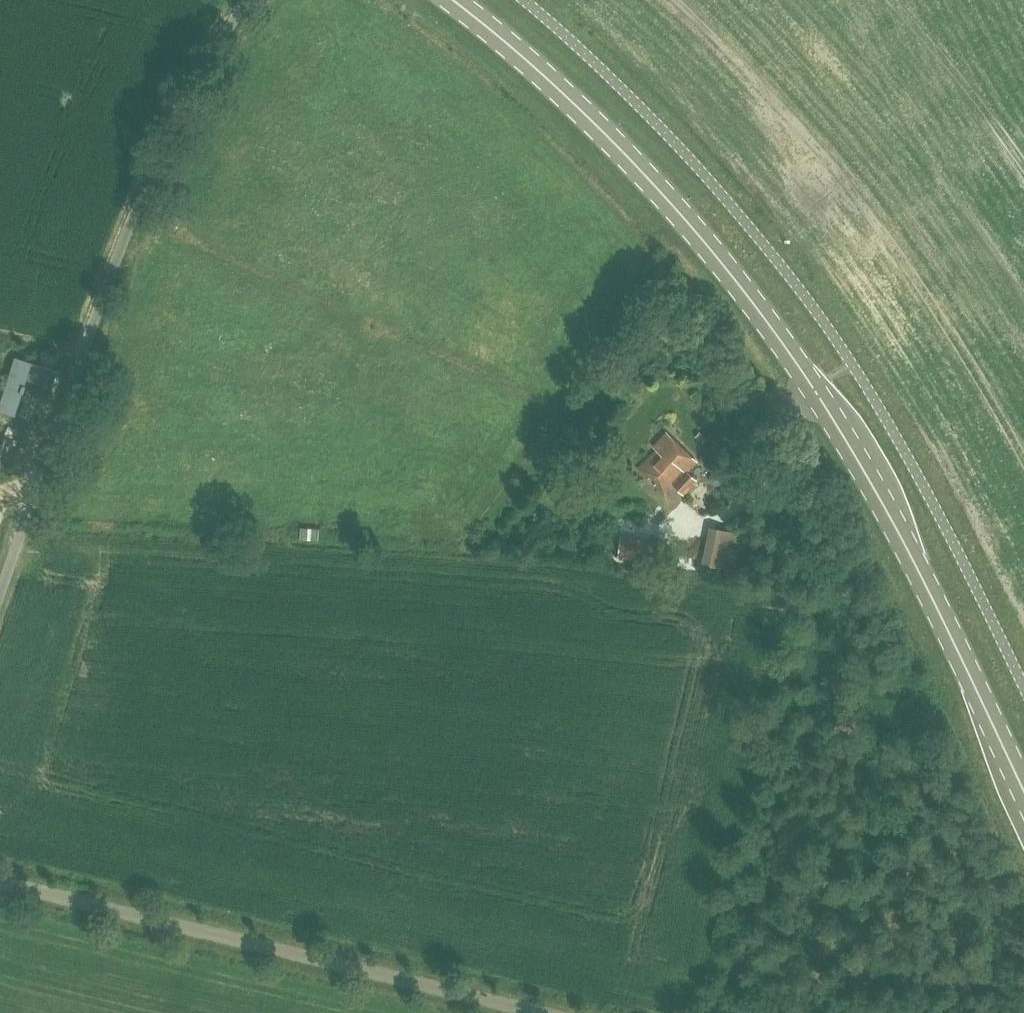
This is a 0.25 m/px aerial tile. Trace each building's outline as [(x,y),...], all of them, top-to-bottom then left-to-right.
[(686,493),(698,479),(689,470),(698,460),(667,432),(654,446),(657,449),(639,469),(650,479),(653,476),(659,481),(656,485),(667,495),(677,484),(686,493)] [(756,537),(744,534),(711,527),(703,564),(736,571),(739,558),(751,560),(756,537)] [(651,560),(653,540),(623,537),(621,557),(651,560)]
